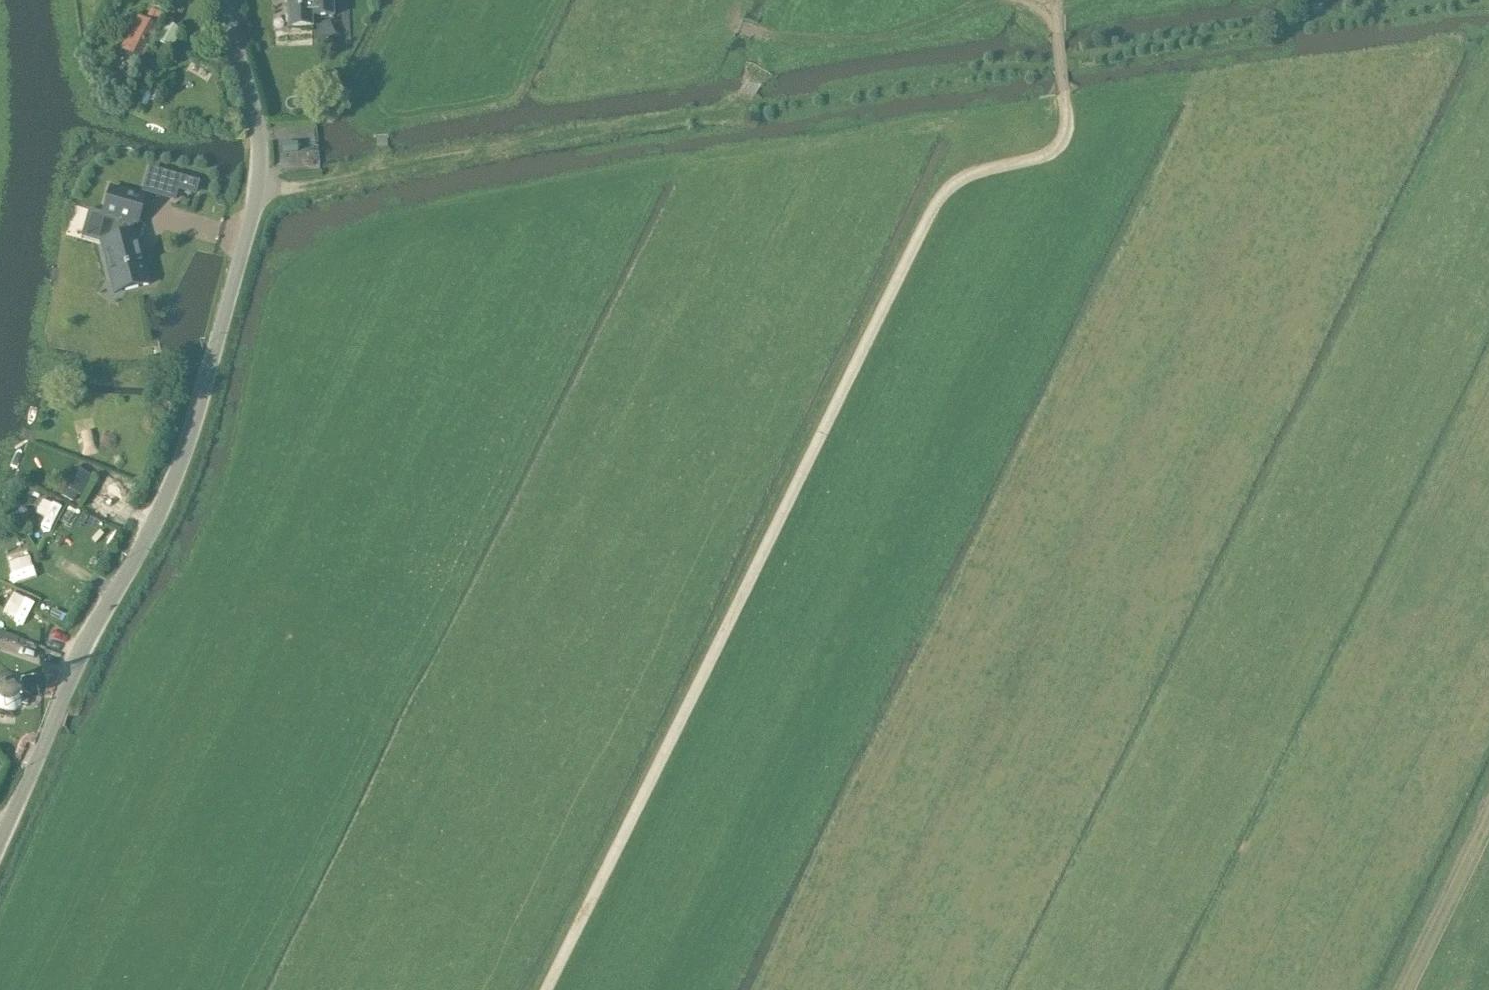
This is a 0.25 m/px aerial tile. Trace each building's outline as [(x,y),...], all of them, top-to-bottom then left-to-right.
[(290,30),(312,29),(311,19),(333,17),(332,0),(288,0),(290,30)] [(152,9),(146,20),(156,26),(163,15),(152,9)] [(146,20),(138,16),(120,48),(141,59),(149,46),(145,44),(146,43),(149,44),(158,27),(156,26),(146,20)] [(166,22),(156,41),(173,49),(182,30),(166,22)] [(296,153),(296,145),(282,146),(282,154),(296,153)] [(148,174),(146,182),(179,192),(190,195),(193,186),(148,174)] [(111,189),(104,216),(121,221),(113,248),(104,251),(111,278),(119,276),(123,278),(126,290),(150,284),(144,261),(141,262),(137,249),(140,246),(137,234),(132,235),(135,225),(136,225),(144,198),(111,189)] [(187,209),(190,201),(182,198),(179,206),(187,209)] [(78,493),(83,496),(93,476),(75,467),(65,487),(78,493)] [(35,473),(31,481),(45,488),(49,479),(35,473)] [(65,487),(61,495),(74,501),(78,493),(65,487)] [(24,502),(51,514),(56,503),(29,491),(24,502)] [(52,531),(56,522),(45,516),(41,525),(52,531)] [(69,618),(54,611),(50,617),(66,625),(69,618)] [(24,695),(23,693),(23,691),(22,690),(21,689),(20,687),(19,686),(18,684),(16,683),(14,682),(10,681),(8,681),(7,680),(4,681),(2,681),(0,682),(0,714),(3,715),(5,715),(6,715),(9,715),(12,714),(13,714),(15,713),(17,712),(19,710),(20,709),(21,707),(23,705),(27,705),(30,696),(24,695)]
